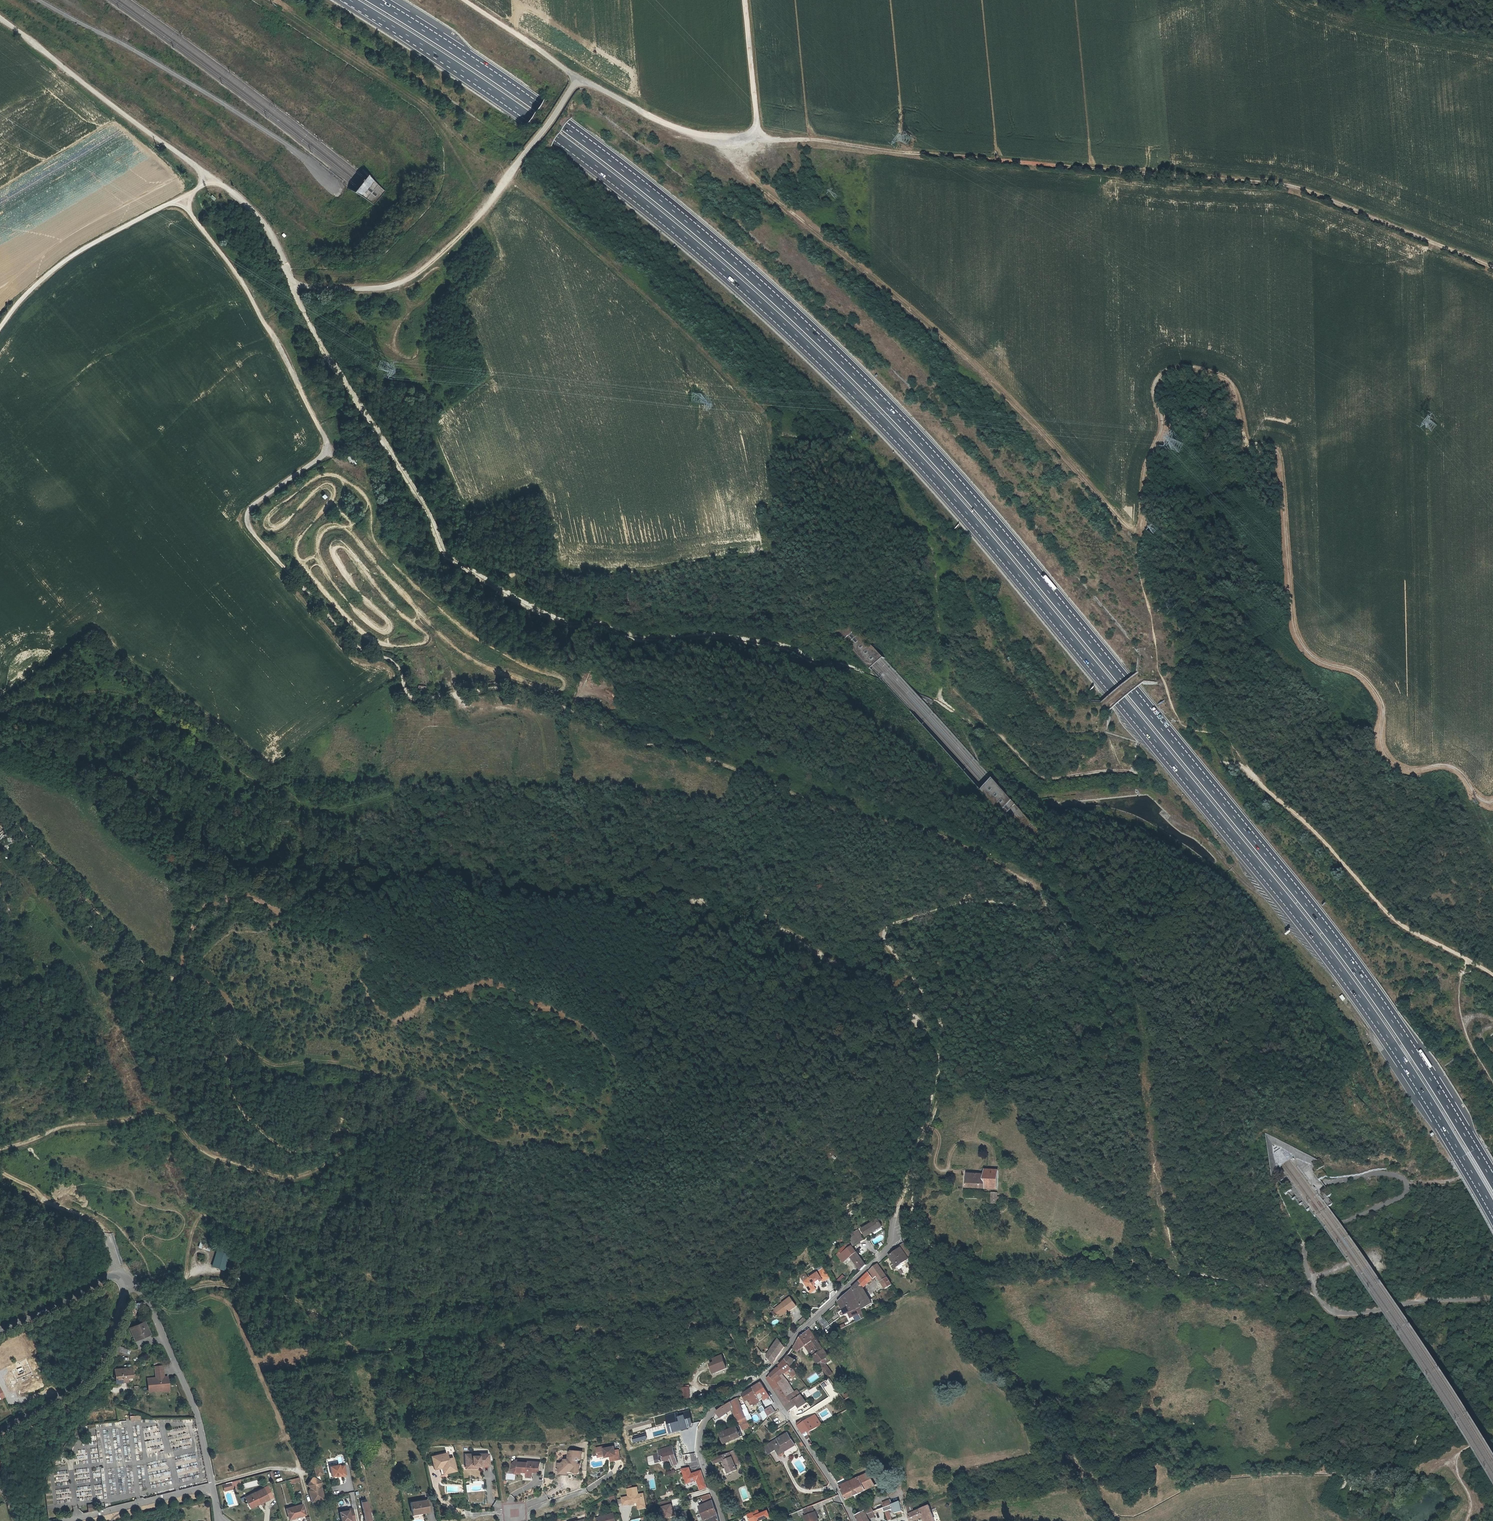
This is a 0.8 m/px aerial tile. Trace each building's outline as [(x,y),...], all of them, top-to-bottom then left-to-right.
[(386,193),(370,176),(357,193),(376,206),(386,193)] [(780,290),(779,291),(777,289),(775,292),(790,305),(792,302),(780,290)] [(883,660),(855,630),(843,641),(871,671),(876,666),(880,662),(883,660)] [(985,787),(981,790),(1020,833),(1031,823),(992,780),(988,783),(985,787)] [(830,1159),(831,1159),(833,1159),(835,1158),(836,1159),(838,1158),(836,1156),(836,1154),(836,1153),(835,1151),(833,1150),(832,1150),(830,1150),(828,1151),(827,1153),(827,1154),(827,1156),(828,1158),(830,1159)] [(966,1188),(998,1189),(998,1170),(985,1170),(985,1175),(966,1174),(966,1188)] [(866,1237),(883,1227),(879,1219),(862,1229),(866,1237)] [(856,1235),(858,1239),(862,1236),(858,1229),(854,1232),(856,1235)] [(858,1239),(856,1235),(850,1239),(853,1245),(854,1246),(860,1242),(858,1239)] [(840,1254),(852,1246),(849,1242),(838,1251),(839,1252),(840,1254)] [(901,1247),(908,1257),(911,1255),(912,1254),(904,1243),(901,1246),(902,1247),(901,1247)] [(837,1254),(841,1259),(843,1258),(845,1261),(850,1257),(861,1271),(866,1265),(852,1246),(840,1254),(839,1252),(837,1254)] [(908,1257),(901,1247),(890,1256),(894,1261),(892,1262),(896,1268),(909,1259),(908,1257)] [(231,1254),(219,1249),(211,1269),(223,1274),(231,1254)] [(878,1264),(872,1269),(877,1275),(886,1289),(892,1284),(878,1264)] [(804,1282),(809,1290),(811,1290),(814,1288),(814,1286),(816,1285),(816,1284),(817,1283),(818,1284),(823,1280),(824,1282),(830,1277),(824,1268),(804,1282)] [(859,1282),(863,1288),(877,1275),(872,1269),(868,1272),(869,1272),(859,1282)] [(842,1283),(846,1277),(843,1274),(838,1281),(842,1283)] [(863,1288),(859,1282),(852,1288),(860,1300),(859,1301),(863,1309),(873,1304),(863,1288)] [(851,1289),(842,1298),(849,1312),(852,1318),(863,1313),(851,1289)] [(779,1315),(782,1316),(788,1311),(789,1312),(797,1306),(790,1297),(774,1309),(779,1315)] [(849,1312),(842,1298),(838,1302),(845,1314),(849,1312)] [(149,1333),(144,1322),(130,1328),(135,1339),(149,1333)] [(800,1338),(797,1342),(800,1344),(804,1341),(806,1345),(812,1352),(818,1348),(813,1341),(816,1338),(809,1329),(801,1337),(800,1337),(800,1338)] [(773,1362),(785,1346),(779,1338),(768,1355),(773,1362)] [(818,1348),(812,1352),(814,1356),(821,1366),(831,1361),(828,1357),(828,1356),(816,1338),(813,1341),(818,1348)] [(800,1353),(806,1345),(804,1341),(800,1344),(797,1342),(793,1349),(800,1353)] [(129,1355),(131,1350),(120,1347),(119,1351),(129,1355)] [(714,1358),(716,1363),(720,1362),(720,1363),(725,1361),(723,1355),(714,1358)] [(796,1360),(792,1357),(787,1362),(791,1367),(796,1360)] [(781,1367),(779,1369),(778,1368),(770,1376),(774,1380),(780,1376),(782,1374),(786,1373),(792,1368),(791,1367),(787,1362),(785,1360),(780,1365),(781,1367)] [(154,1376),(147,1377),(148,1389),(160,1388),(160,1385),(168,1384),(167,1375),(163,1375),(162,1364),(155,1365),(156,1377),(154,1378),(154,1376)] [(135,1365),(118,1367),(119,1380),(126,1380),(126,1376),(131,1375),(136,1375),(135,1365)] [(784,1379),(790,1388),(793,1392),(794,1391),(788,1381),(782,1374),(780,1376),(783,1380),(784,1379)] [(767,1378),(775,1390),(780,1386),(778,1384),(783,1380),(780,1376),(774,1380),(770,1376),(767,1378)] [(780,1386),(784,1393),(790,1388),(784,1379),(783,1380),(778,1384),(780,1386)] [(760,1401),(764,1398),(769,1394),(761,1382),(754,1387),(753,1388),(760,1401)] [(791,1402),(787,1396),(784,1393),(780,1386),(775,1390),(782,1400),(786,1406),(791,1402)] [(746,1401),(747,1401),(749,1405),(752,1404),(753,1406),(760,1401),(753,1388),(743,1395),(746,1401)] [(791,1402),(786,1406),(789,1411),(790,1410),(797,1405),(799,1408),(807,1403),(798,1391),(797,1389),(794,1391),(793,1392),(787,1396),(791,1402)] [(721,1418),(721,1417),(723,1419),(728,1416),(727,1414),(734,1409),(743,1430),(751,1427),(747,1417),(746,1417),(738,1398),(721,1408),(717,1412),(721,1418)] [(772,1407),(765,1411),(769,1417),(775,1413),(772,1407)] [(811,1418),(817,1427),(822,1424),(816,1415),(811,1418)] [(817,1427),(811,1418),(810,1417),(809,1418),(810,1419),(801,1424),(800,1422),(797,1424),(804,1433),(810,1430),(811,1431),(817,1427)] [(725,1444),(741,1437),(738,1428),(725,1434),(723,1430),(720,1431),(722,1434),(725,1444)] [(777,1449),(779,1452),(782,1450),(783,1452),(791,1447),(789,1446),(794,1443),(787,1433),(769,1445),(773,1451),(777,1449)] [(612,1456),(613,1461),(621,1459),(619,1449),(615,1450),(614,1446),(605,1448),(604,1446),(598,1447),(596,1448),(598,1455),(599,1454),(600,1457),(606,1455),(606,1457),(611,1456),(612,1456)] [(656,1463),(665,1461),(665,1464),(671,1462),(672,1466),(678,1464),(673,1447),(659,1451),(659,1453),(654,1455),(656,1463)] [(738,1470),(736,1465),(735,1462),(740,1460),(736,1450),(730,1452),(714,1459),(715,1464),(723,1461),(726,1468),(729,1474),(738,1470)] [(558,1470),(554,1470),(554,1475),(568,1475),(575,1476),(575,1474),(578,1474),(580,1473),(580,1469),(581,1464),(579,1464),(579,1460),(581,1459),(582,1459),(582,1451),(571,1451),(569,1452),(569,1460),(564,1459),(564,1461),(562,1463),(558,1463),(558,1465),(558,1470)] [(441,1474),(456,1471),(455,1469),(455,1465),(453,1458),(448,1459),(446,1453),(431,1457),(434,1470),(440,1468),(441,1474)] [(472,1465),(472,1468),(477,1468),(477,1467),(484,1466),(484,1465),(489,1465),(489,1454),(465,1454),(465,1465),(472,1465)] [(521,1474),(521,1472),(516,1472),(514,1469),(514,1465),(517,1462),(522,1462),(522,1461),(517,1460),(512,1464),(512,1470),(515,1474),(521,1474)] [(527,1473),(532,1473),(532,1472),(539,1473),(540,1462),(529,1461),(529,1463),(522,1462),(517,1462),(514,1465),(514,1469),(516,1472),(521,1472),(523,1473),(527,1473)] [(321,1464),(313,1466),(316,1475),(319,1474),(319,1475),(323,1473),(321,1464)] [(341,1465),(331,1467),(333,1477),(337,1476),(337,1478),(347,1476),(345,1465),(341,1466),(341,1465)] [(708,1489),(702,1470),(692,1473),(690,1467),(682,1469),(687,1485),(698,1482),(700,1491),(708,1489)] [(869,1473),(840,1486),(848,1500),(876,1485),(869,1473)] [(319,1475),(319,1474),(316,1475),(316,1477),(315,1478),(314,1478),(312,1476),(307,1485),(310,1487),(312,1488),(310,1491),(311,1496),(316,1499),(321,1491),(316,1488),(318,1485),(320,1482),(320,1481),(320,1480),(319,1475)] [(424,1476),(411,1480),(414,1488),(419,1486),(421,1491),(429,1490),(424,1476)] [(230,1483),(223,1485),(225,1492),(232,1490),(230,1483)] [(312,1488),(310,1487),(308,1490),(311,1502),(324,1498),(321,1487),(318,1485),(316,1488),(321,1491),(316,1499),(311,1496),(310,1491),(312,1488)] [(623,1505),(630,1503),(631,1504),(634,1504),(635,1502),(637,1502),(638,1506),(645,1505),(643,1495),(641,1496),(638,1494),(636,1487),(627,1489),(628,1496),(622,1498),(623,1505)] [(263,1488),(247,1496),(249,1499),(246,1500),(250,1508),(260,1503),(259,1501),(267,1497),(263,1488)] [(704,1504),(713,1501),(710,1494),(702,1497),(704,1504)] [(411,1503),(413,1514),(420,1513),(428,1511),(428,1506),(429,1506),(428,1499),(411,1503)] [(675,1515),(670,1499),(661,1502),(666,1518),(675,1515)] [(878,1510),(893,1504),(891,1499),(876,1505),(878,1510)] [(362,1503),(365,1520),(372,1520),(369,1501),(362,1503)] [(718,1514),(713,1501),(701,1506),(706,1520),(721,1520),(719,1513),(718,1514)] [(869,1519),(880,1515),(879,1514),(881,1513),(882,1513),(883,1513),(884,1513),(884,1512),(885,1512),(893,1508),(895,1514),(903,1511),(901,1503),(900,1501),(893,1504),(878,1510),(874,1511),(867,1514),(865,1510),(856,1515),(860,1520),(870,1520),(869,1519)] [(290,1519),(306,1515),(303,1505),(287,1509),(290,1519)] [(819,1520),(816,1512),(815,1513),(812,1505),(803,1509),(806,1516),(805,1517),(807,1520),(817,1520),(819,1520)] [(929,1506),(909,1514),(911,1520),(915,1520),(924,1517),(925,1520),(935,1520),(929,1506)] [(352,1509),(348,1509),(348,1510),(340,1512),(341,1520),(350,1520),(350,1519),(354,1518),(352,1509)] [(770,1517),(768,1511),(760,1515),(758,1510),(748,1514),(751,1520),(760,1520),(770,1517)] [(596,1518),(597,1520),(616,1520),(613,1513),(596,1518)]
